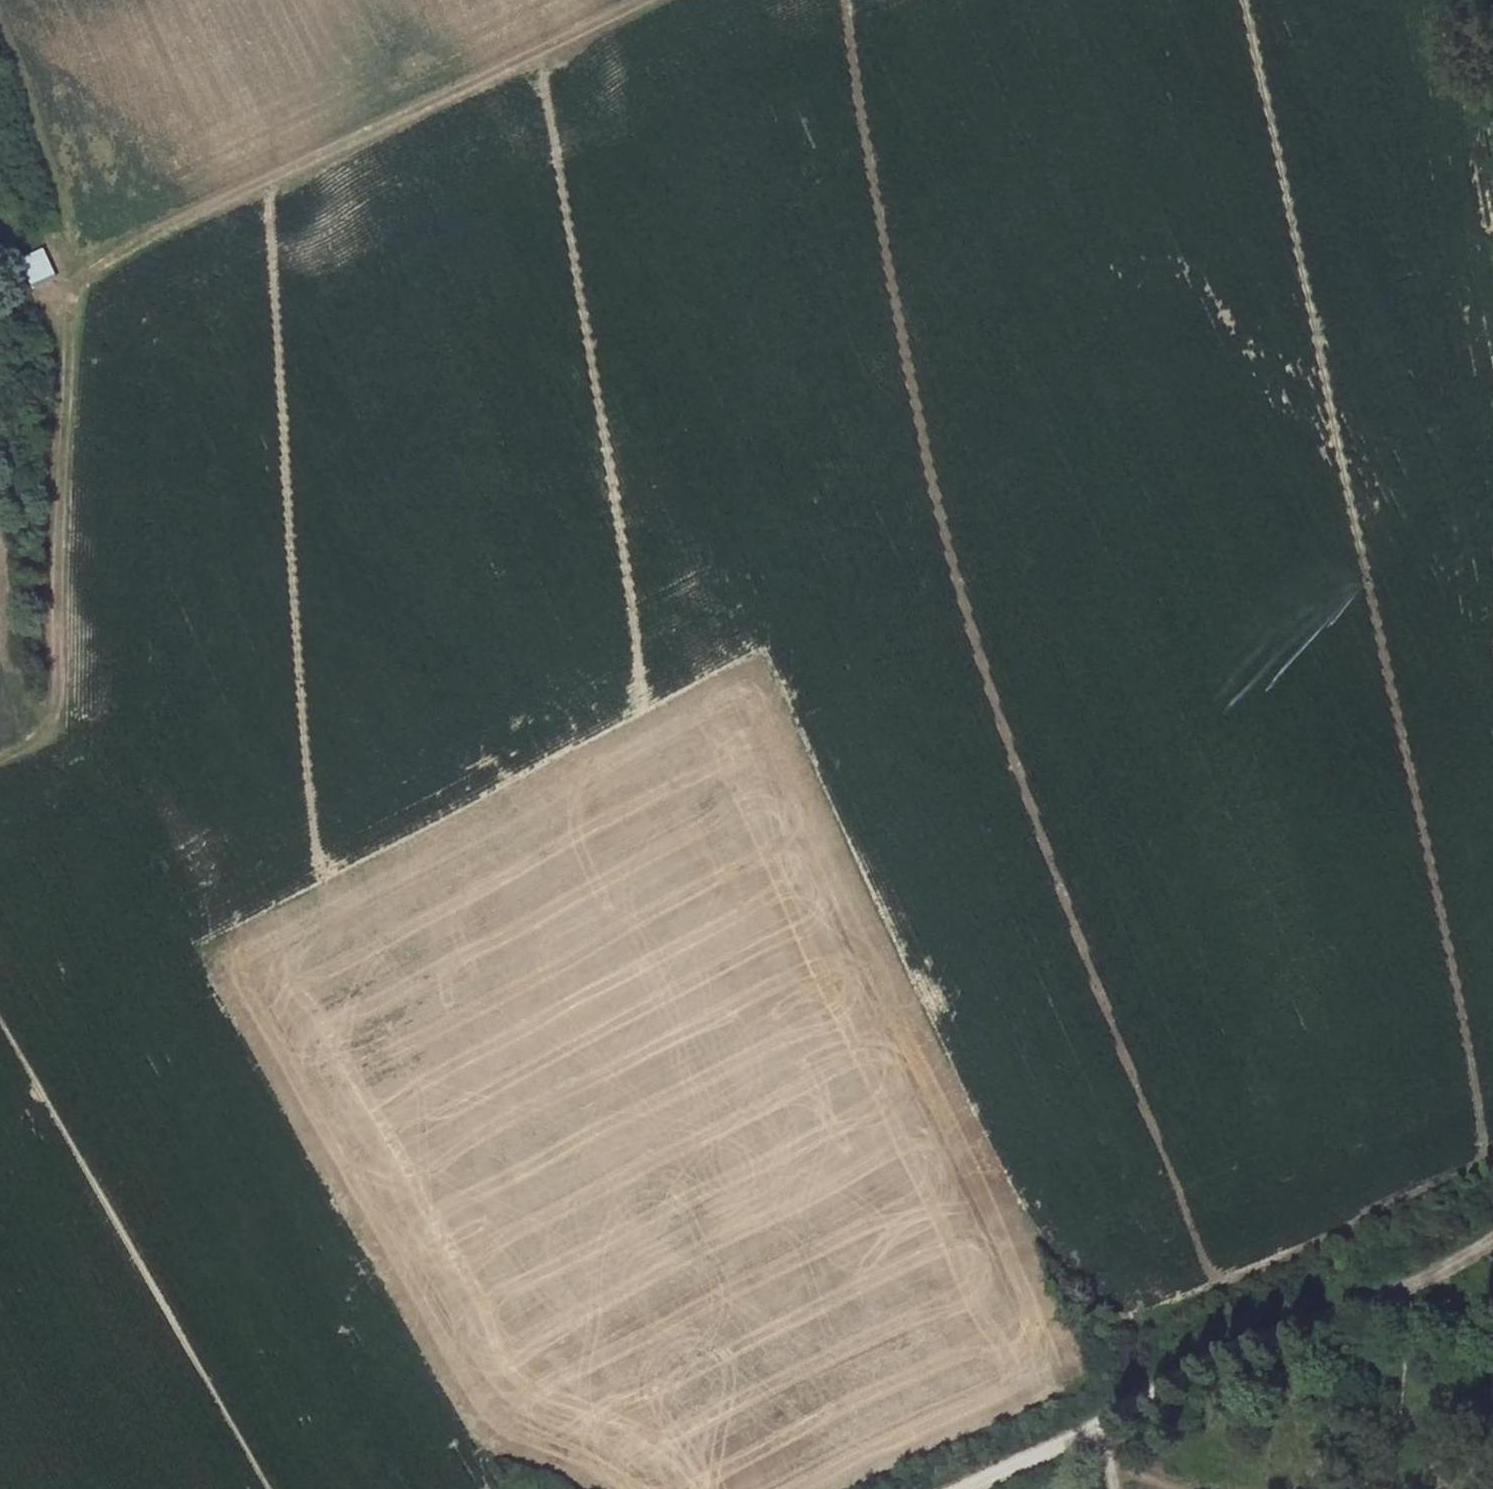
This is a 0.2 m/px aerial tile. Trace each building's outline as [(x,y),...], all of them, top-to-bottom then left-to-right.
[(44,249),(22,259),(35,288),(57,277),(44,249)]
